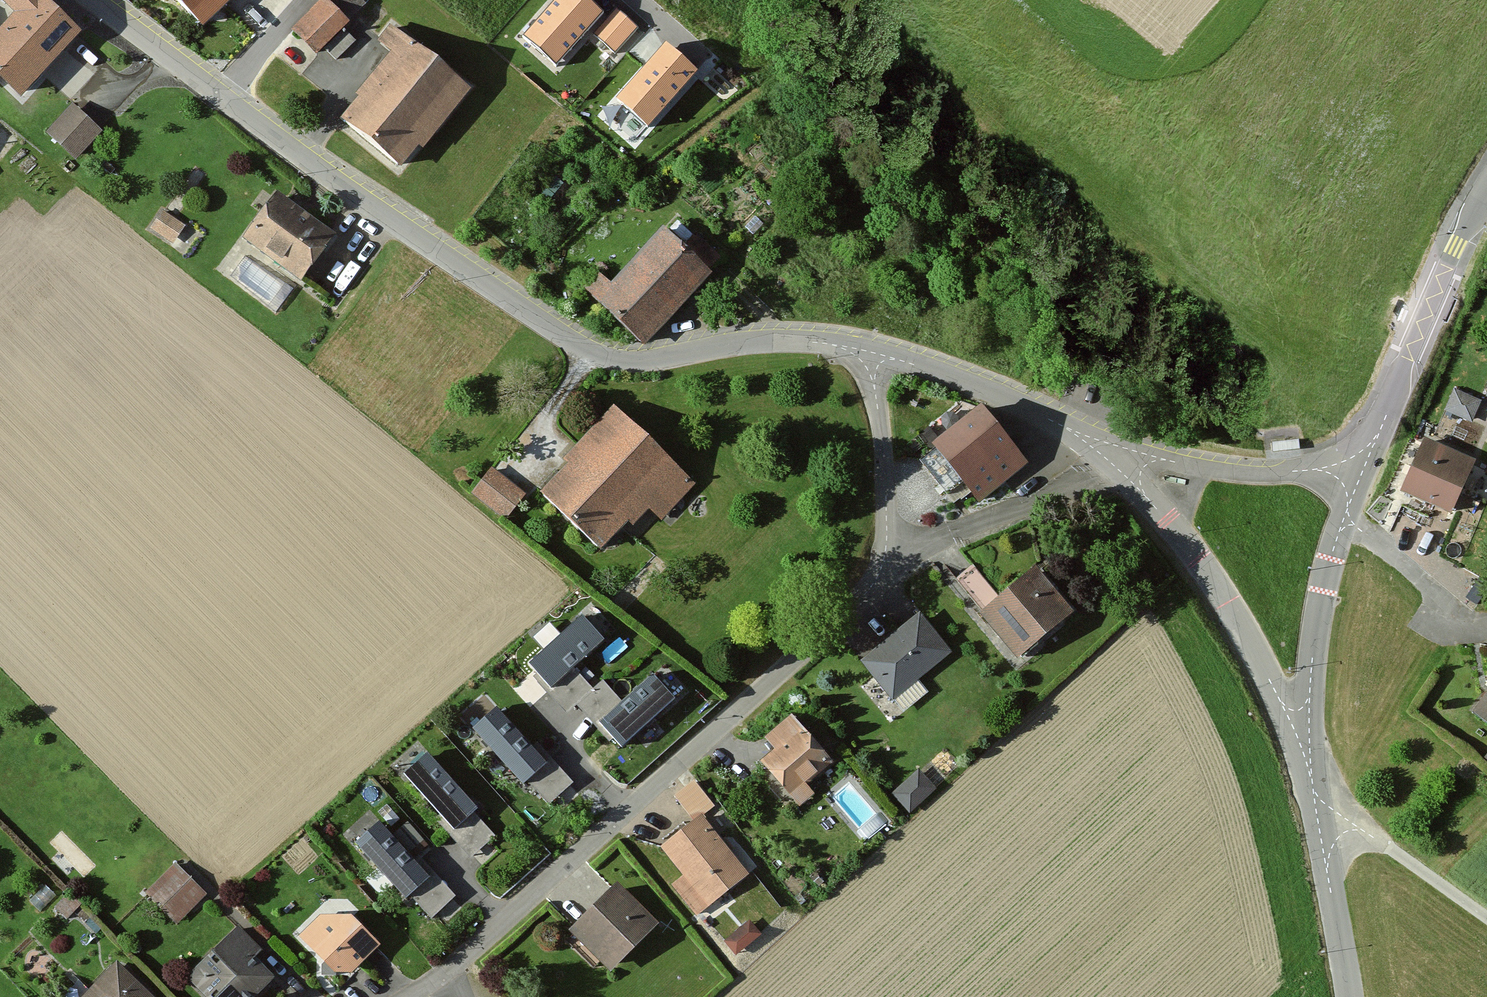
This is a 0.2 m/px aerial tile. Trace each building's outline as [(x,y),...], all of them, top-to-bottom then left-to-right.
[(0,1),(15,16),(0,31),(0,80),(19,99),(82,36),(45,0),(1,0),(0,1)] [(211,29),(240,0),(183,0),(211,29)] [(297,28),(325,55),(357,22),(333,0),(324,0),(297,28)] [(589,0),(554,0),(521,36),(555,66),(604,13),(589,0)] [(612,3),(595,33),(622,48),(639,18),(612,3)] [(381,43),(396,55),(344,119),(411,173),(477,92),(395,26),(381,43)] [(698,71),(666,42),(615,99),(648,128),(698,71)] [(105,131),(74,104),(47,133),(77,161),(105,131)] [(342,235),(282,193),(247,242),(307,285),(342,235)] [(187,224),(162,210),(151,230),(176,244),(187,224)] [(718,271),(668,226),(603,300),(653,344),(718,271)] [(1409,310),(1402,308),(1397,319),(1404,322),(1409,310)] [(1474,417),(1483,394),(1456,384),(1447,407),(1474,417)] [(700,482),(621,406),(568,460),(575,466),(548,494),(606,550),(631,524),(637,530),(655,511),(664,520),(700,482)] [(932,446),(979,505),(1027,466),(980,408),(932,446)] [(1479,456),(1431,437),(1410,493),(1457,511),(1479,456)] [(528,495),(494,468),(475,491),(508,518),(528,495)] [(1047,566),(990,613),(1028,659),(1085,612),(1047,566)] [(583,609),(533,659),(562,688),(611,638),(583,609)] [(924,611),(865,660),(898,700),(957,651),(924,611)] [(682,698),(655,671),(606,719),(634,746),(682,698)] [(591,711),(617,688),(606,676),(580,700),(591,711)] [(1473,708),(1486,719),(1486,689),(1473,708)] [(501,703),(477,724),(533,785),(556,764),(501,703)] [(779,749),(766,760),(797,796),(839,761),(797,712),(768,736),(779,749)] [(433,750),(410,771),(465,832),(488,810),(433,750)] [(936,787),(920,770),(893,794),(910,811),(936,787)] [(695,777),(674,795),(697,823),(665,849),(686,874),(673,885),(699,917),(755,870),(709,814),(719,806),(695,777)] [(384,816),(361,837),(416,897),(439,876),(384,816)] [(208,894),(176,861),(147,889),(179,922),(208,894)] [(665,924),(624,883),(577,930),(619,971),(665,924)] [(362,917),(325,914),(304,935),(350,978),(387,945),(362,917)] [(753,920),(728,935),(735,947),(760,933),(753,920)] [(240,930),(218,950),(188,980),(205,996),(259,996),(274,982),(252,961),(261,952),(240,930)] [(88,996),(158,996),(123,962),(88,996)]
